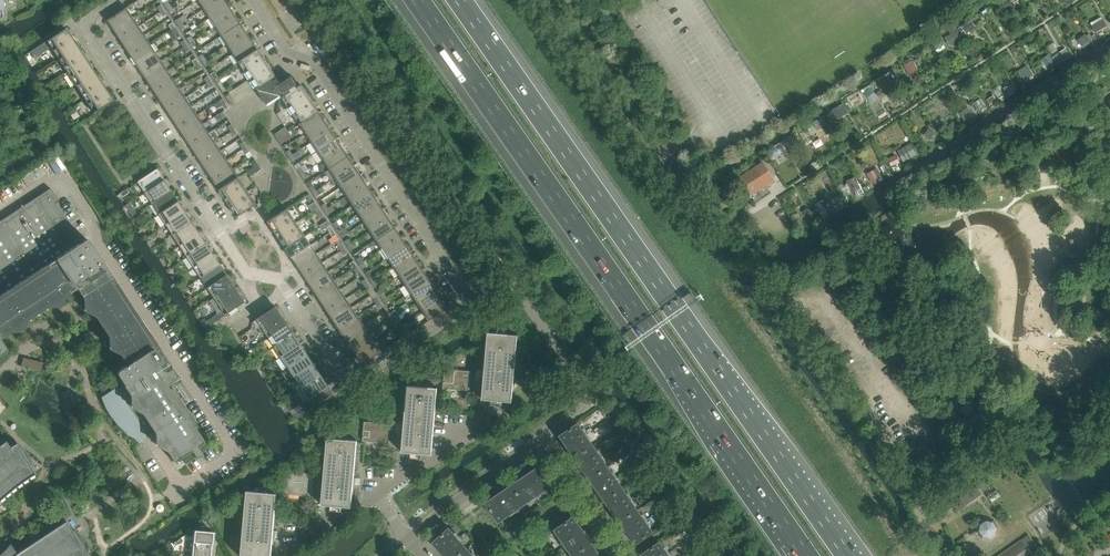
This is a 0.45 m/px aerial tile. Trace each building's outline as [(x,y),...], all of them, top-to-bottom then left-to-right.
[(204,9),(217,0),(198,0),(204,9)] [(204,9),(210,18),(229,5),(226,0),(217,0),(204,9)] [(229,5),(210,18),(215,27),(235,14),(229,5)] [(127,8),(108,20),(114,30),(133,17),(127,8)] [(235,14),(215,27),(221,36),(241,23),(235,14)] [(133,17),(114,30),(120,39),(139,26),(133,17)] [(241,23),(221,36),(227,45),(247,32),(241,23)] [(64,26),(61,28),(62,30),(30,51),(34,58),(51,48),(94,113),(110,102),(111,104),(114,102),(111,97),(67,31),(64,26)] [(139,26),(120,39),(125,47),(145,35),(139,26)] [(247,32),(227,45),(233,53),(253,41),(247,32)] [(145,35),(125,47),(131,56),(151,44),(145,35)] [(253,41),(233,53),(239,62),(258,50),(253,41)] [(151,44),(131,56),(137,65),(157,52),(151,44)] [(269,103),(284,94),(285,95),(282,97),(300,124),(319,112),(303,87),(303,88),(300,83),(297,85),(292,76),(281,84),(278,80),(274,83),(272,80),(273,79),(274,80),(277,79),(274,74),(258,50),(239,62),(257,89),(258,89),(259,90),(258,91),(267,105),(269,103)] [(157,52),(137,65),(143,74),(162,61),(157,52)] [(162,61),(143,74),(149,83),(168,70),(162,61)] [(168,70),(149,83),(155,92),(174,79),(168,70)] [(174,79),(155,92),(161,101),(180,88),(174,79)] [(180,88),(161,101),(167,110),(186,97),(180,88)] [(1107,94),(1105,91),(1103,88),(1097,92),(1101,97),(1104,95),(1107,94)] [(229,94),(226,96),(232,106),(236,103),(229,94)] [(186,97),(167,110),(172,119),(192,106),(186,97)] [(223,98),(219,101),(225,110),(229,108),(223,98)] [(192,106),(172,119),(178,128),(198,115),(192,106)] [(319,112),(300,124),(306,133),(325,120),(319,112)] [(198,115),(178,128),(184,137),(204,124),(198,115)] [(325,120),(306,133),(311,142),(331,129),(325,120)] [(204,124),(184,137),(190,145),(209,133),(204,124)] [(285,127),(274,134),(277,139),(281,136),(281,135),(288,131),(285,127)] [(331,129),(311,142),(317,151),(337,138),(331,129)] [(209,133),(190,145),(196,154),(215,142),(209,133)] [(337,138),(317,151),(323,160),(343,147),(337,138)] [(215,142),(196,154),(202,164),(221,151),(215,142)] [(343,147),(323,160),(329,169),(348,156),(343,147)] [(221,151),(202,164),(208,172),(227,160),(221,151)] [(348,156),(329,169),(335,178),(354,165),(348,156)] [(227,160),(208,172),(214,181),(233,168),(227,160)] [(763,163),(736,179),(747,196),(773,179),(763,163)] [(255,167),(255,168),(248,173),(250,176),(261,169),(258,164),(255,167)] [(354,165),(335,178),(341,187),(360,174),(354,165)] [(233,168),(214,181),(219,190),(239,177),(233,168)] [(158,169),(139,181),(146,192),(165,180),(158,169)] [(31,171),(21,178),(27,187),(37,180),(31,171)] [(360,174),(341,187),(347,196),(366,183),(360,174)] [(239,177),(219,190),(235,214),(236,214),(239,219),(242,217),(240,215),(257,204),(239,177)] [(165,180),(146,192),(153,203),(172,190),(165,180)] [(366,183),(347,196),(352,204),(372,192),(366,183)] [(116,373),(116,374),(123,385),(105,397),(105,398),(107,402),(109,407),(112,412),(115,415),(117,419),(120,422),(123,425),(127,428),(130,431),(135,434),(139,436),(142,437),(142,438),(143,438),(152,428),(155,433),(155,445),(167,451),(173,461),(189,451),(190,451),(191,451),(191,452),(192,452),(195,458),(196,457),(200,454),(201,454),(197,448),(197,447),(197,446),(198,445),(201,443),(202,443),(202,442),(202,441),(202,440),(157,372),(161,369),(162,371),(163,371),(164,371),(164,372),(165,371),(166,371),(169,369),(170,368),(170,367),(170,366),(170,365),(88,240),(87,240),(86,239),(85,239),(84,239),(80,242),(55,204),(57,203),(58,202),(58,201),(58,200),(58,199),(52,190),(51,189),(50,189),(49,189),(48,189),(0,221),(0,337),(8,331),(21,331),(27,319),(46,307),(59,306),(65,295),(76,287),(83,298),(84,311),(95,316),(108,336),(109,349),(120,354),(127,364),(117,371),(116,371),(116,372),(116,373)] [(127,189),(121,193),(123,197),(130,192),(127,189)] [(172,190),(153,203),(160,213),(179,201),(172,190)] [(372,192),(352,204),(358,213),(378,201),(372,192)] [(179,201),(160,213),(167,224),(186,211),(179,201)] [(378,201),(358,213),(364,222),(384,209),(378,201)] [(319,207),(315,210),(321,219),(325,217),(319,207)] [(270,224),(286,248),(305,236),(287,208),(271,219),(270,218),(267,219),(270,224)] [(384,209),(364,222),(370,231),(389,218),(384,209)] [(186,211),(167,224),(174,235),(193,222),(186,211)] [(389,218),(370,231),(376,240),(395,227),(389,218)] [(193,222),(174,235),(180,245),(200,232),(193,222)] [(395,227),(376,240),(382,249),(401,236),(395,227)] [(200,232),(180,245),(188,256),(207,243),(200,232)] [(305,236),(286,248),(292,257),(311,244),(305,236)] [(401,236),(382,249),(388,258),(407,245),(401,236)] [(207,243),(188,256),(195,266),(214,254),(207,243)] [(311,244),(292,257),(297,266),(317,253),(311,244)] [(407,245),(388,258),(393,267),(413,254),(407,245)] [(317,253),(297,266),(303,275),(323,262),(317,253)] [(214,254),(195,266),(202,277),(221,264),(214,254)] [(413,254),(393,267),(399,276),(419,263),(413,254)] [(323,262),(303,275),(309,284),(329,271),(323,262)] [(419,263),(399,276),(405,285),(425,272),(419,263)] [(221,264),(202,277),(208,288),(228,275),(221,264)] [(329,271),(309,284),(315,293),(334,280),(329,271)] [(425,272),(405,285),(411,294),(430,281),(425,272)] [(228,275),(208,288),(214,296),(234,284),(228,275)] [(334,280),(315,293),(321,302),(340,289),(334,280)] [(430,281),(411,294),(417,302),(436,290),(430,281)] [(246,304),(243,299),(244,299),(234,284),(214,296),(215,297),(209,300),(218,314),(223,310),(226,315),(227,314),(229,316),(241,311),(238,307),(243,304),(243,306),(246,304)] [(340,289),(321,302),(327,311),(346,298),(340,289)] [(436,290),(417,302),(423,311),(442,299),(436,290)] [(346,298),(327,311),(333,320),(352,307),(346,298)] [(442,299),(423,311),(429,321),(448,308),(442,299)] [(275,305),(272,306),(273,308),(252,322),(257,326),(260,323),(269,337),(288,324),(278,309),(275,305)] [(352,307),(333,320),(338,329),(358,316),(352,307)] [(218,314),(208,320),(211,324),(212,324),(226,315),(223,310),(218,314)] [(358,316),(338,329),(344,337),(364,325),(358,316)] [(208,320),(202,324),(205,328),(211,324),(208,320)] [(288,324),(269,337),(275,346),(294,333),(288,324)] [(364,325),(344,337),(350,346),(370,333),(364,325)] [(407,327),(401,330),(405,336),(411,333),(407,327)] [(401,330),(396,334),(400,340),(405,336),(401,330)] [(488,332),(482,399),(512,402),(518,335),(488,332)] [(294,333),(275,346),(282,356),(301,344),(294,333)] [(370,333),(350,346),(356,355),(375,342),(370,333)] [(375,342),(356,355),(362,365),(382,352),(375,342)] [(301,344),(282,356),(289,367),(308,354),(301,344)] [(308,354),(289,367),(296,377),(315,365),(308,354)] [(315,365),(296,377),(297,380),(293,382),(299,390),(302,388),(303,388),(322,375),(315,365)] [(444,369),(443,388),(469,391),(471,371),(444,369)] [(303,388),(309,398),(304,402),(310,409),(334,393),(322,375),(303,388)] [(407,386),(401,452),(431,455),(437,388),(409,385),(407,386)] [(364,421),(362,441),(389,443),(391,424),(364,421)] [(575,457),(593,445),(578,424),(565,432),(563,433),(560,436),(566,444),(572,453),(575,457)] [(327,438),(321,505),(351,507),(357,440),(327,438)] [(5,495),(11,490),(17,485),(23,481),(29,477),(35,473),(28,462),(25,464),(15,449),(12,451),(5,441),(0,444),(0,499),(5,495)] [(575,457),(578,462),(585,471),(590,479),(608,467),(593,445),(575,457)] [(539,467),(512,485),(525,503),(551,485),(539,467)] [(608,467),(590,479),(595,487),(602,496),(605,501),(623,488),(608,467)] [(512,485),(486,503),(498,521),(525,503),(512,485)] [(976,486),(959,497),(965,506),(982,494),(976,486)] [(614,514),(620,522),(638,510),(623,488),(605,501),(608,505),(614,514)] [(997,490),(988,497),(992,503),(1001,496),(997,490)] [(241,555),(271,555),(277,493),(247,491),(241,555)] [(653,532),(638,510),(620,522),(625,530),(632,539),(635,544),(653,532)] [(555,530),(572,554),(590,542),(573,517),(555,530)] [(979,523),(977,531),(981,537),(989,539),(996,535),(998,527),(994,520),(989,519),(986,518),(979,523)] [(82,546),(79,548),(70,533),(72,531),(65,520),(15,554),(10,546),(10,545),(9,545),(6,549),(0,545),(0,555),(89,555),(82,546)] [(445,555),(457,555),(466,548),(449,528),(433,542),(437,546),(444,555),(445,555)] [(194,530),(193,542),(211,544),(212,532),(194,530)] [(1040,551),(1029,535),(1021,541),(1021,540),(998,555),(1033,555),(1036,554),(1040,551)] [(193,542),(191,553),(210,555),(211,545),(211,544),(193,542)] [(573,555),(600,555),(590,542),(572,554),(573,555)] [(659,542),(642,554),(643,555),(669,555),(659,542)] [(954,550),(958,555),(960,555),(961,555),(965,553),(969,550),(965,543),(960,546),(956,549),(954,550)] [(466,548),(457,555),(474,555),(466,548)]
